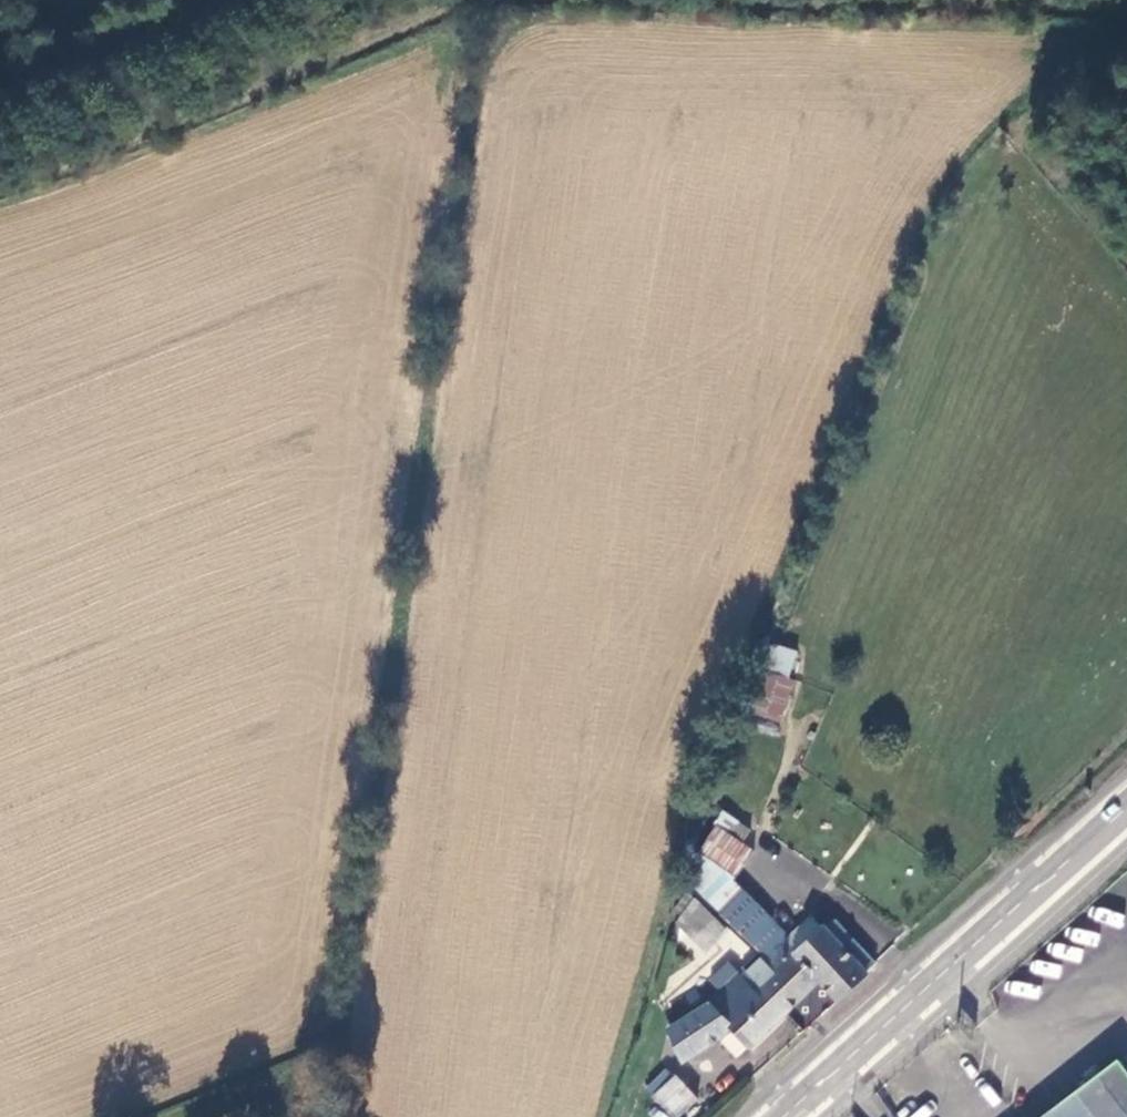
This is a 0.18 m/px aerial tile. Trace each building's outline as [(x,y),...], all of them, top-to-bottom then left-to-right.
[(764,642),(744,712),(781,722),(801,652),(764,642)] [(753,852),(717,825),(699,849),(735,877),(753,852)] [(772,920),(745,890),(722,911),(749,940),(772,920)] [(810,913),(782,937),(797,954),(822,931),(824,929),(810,913)] [(834,921),(824,929),(822,931),(865,975),(877,964),(834,921)] [(782,937),(759,959),(773,976),(761,988),(787,1014),(820,984),(838,1002),(865,975),(822,931),(797,954),(782,937)] [(748,1051),(787,1014),(761,988),(757,992),(741,977),(707,1006),(669,1031),(687,1060),(716,1042),(732,1032),(747,1050),(748,1051)] [(733,1061),(747,1050),(732,1032),(716,1042),(733,1061)] [(1125,1054),(1044,1116),(1126,1116),(1126,1057),(1125,1054)] [(655,1098),(673,1116),(675,1116),(694,1099),(674,1079),(655,1098)] [(935,1110),(927,1101),(908,1116),(927,1116),(935,1110)]
